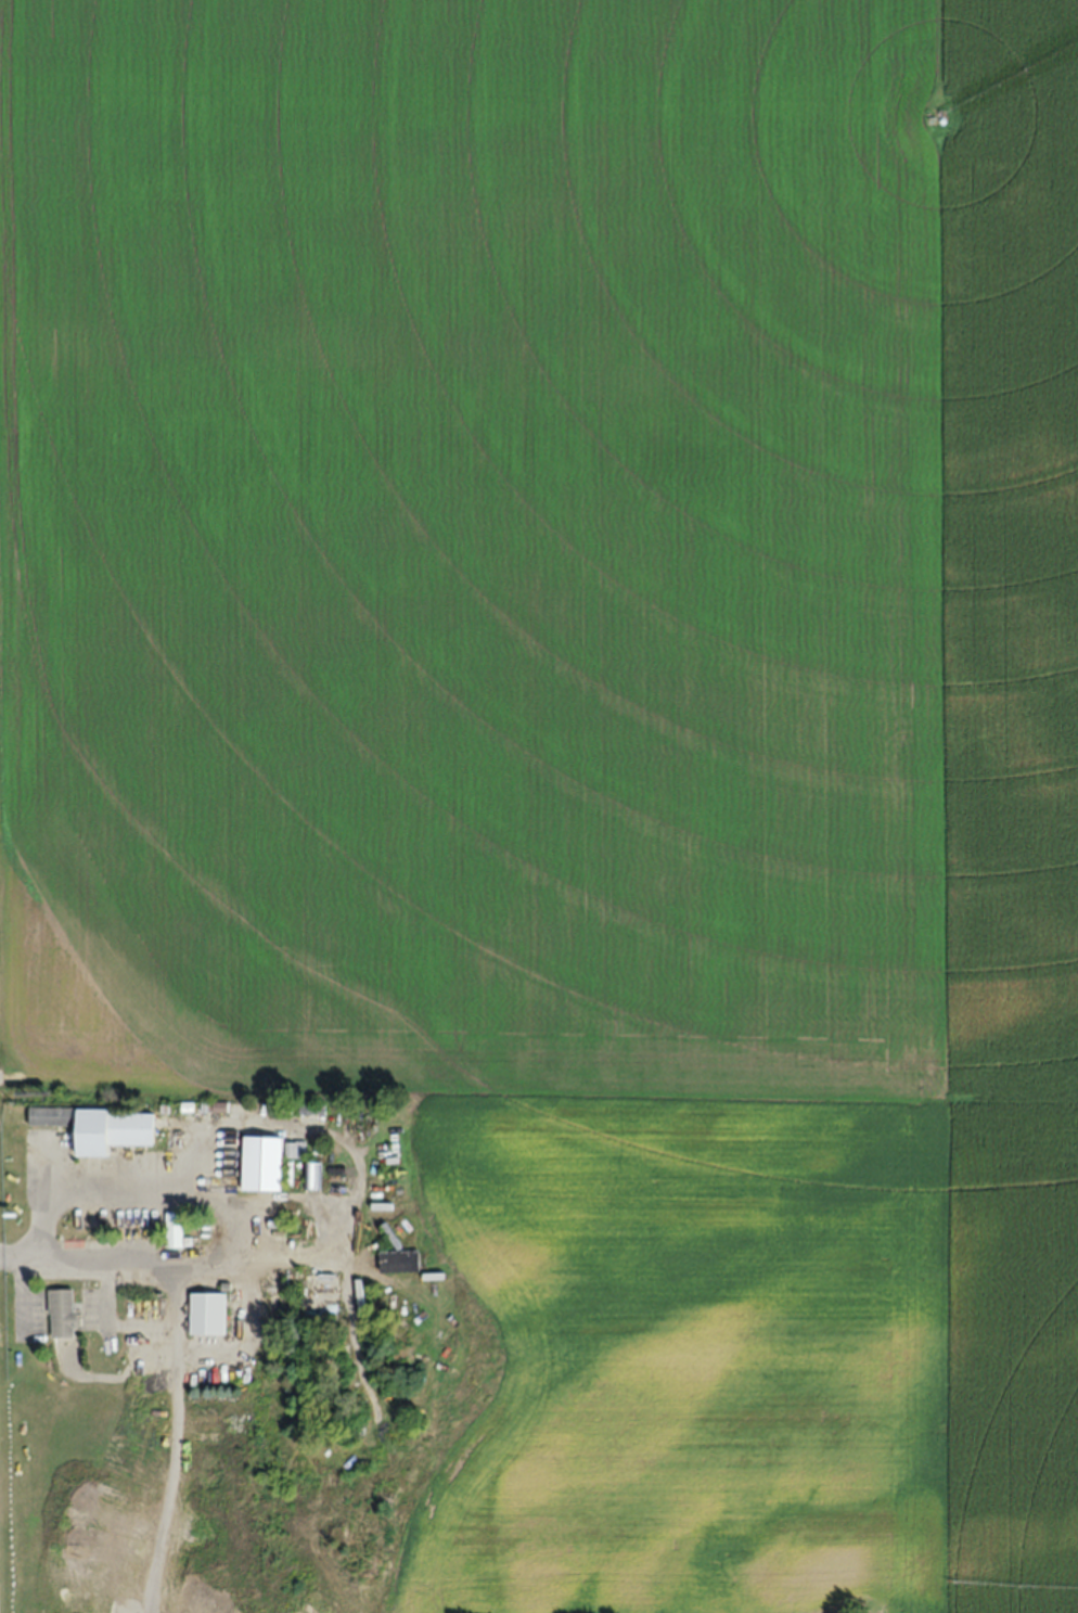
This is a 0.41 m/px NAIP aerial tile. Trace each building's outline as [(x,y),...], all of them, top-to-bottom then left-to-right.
[(297,1106),(297,1116),(325,1116),(325,1106),(297,1106)] [(73,1108),(30,1108),(30,1126),(73,1126),(73,1108)] [(108,1157),(108,1145),(153,1146),(153,1112),(77,1112),(77,1157),(108,1157)] [(282,1138),(243,1138),(243,1192),(282,1192),(282,1138)] [(319,1164),(307,1164),(307,1190),(319,1190),(319,1164)] [(166,1249),(183,1249),(183,1213),(166,1213),(166,1249)] [(381,1272),(420,1272),(420,1252),(381,1252),(381,1272)] [(50,1290),(51,1339),(77,1338),(76,1289),(50,1290)] [(226,1295),(191,1295),(191,1337),(226,1337),(226,1295)]
